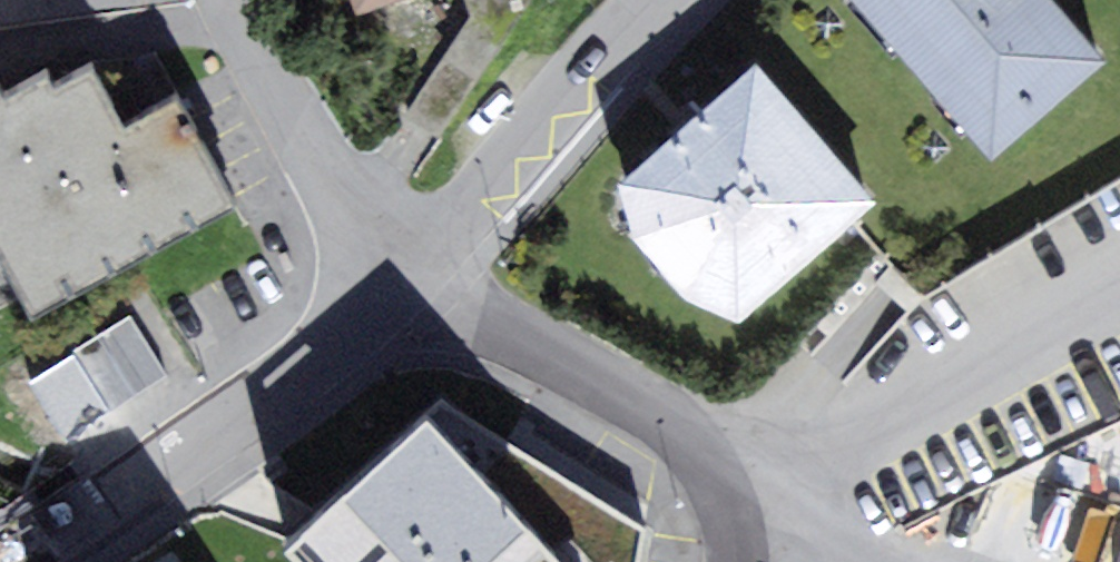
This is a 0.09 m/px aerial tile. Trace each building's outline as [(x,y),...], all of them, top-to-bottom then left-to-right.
[(362,13),(403,0),(358,0),(362,13)] [(992,159),(1109,61),(1057,0),(857,0),(992,159)] [(755,54),(619,169),(633,226),(689,286),(738,304),(872,192),(755,54)] [(37,315),(241,205),(182,96),(129,125),(96,65),(60,84),(50,66),(10,88),(2,74),(0,75),(0,247),(37,315)] [(137,320),(79,346),(106,408),(165,382),(137,320)] [(663,510),(549,445),(435,379),(267,528),(297,561),(653,561),(663,510)]
